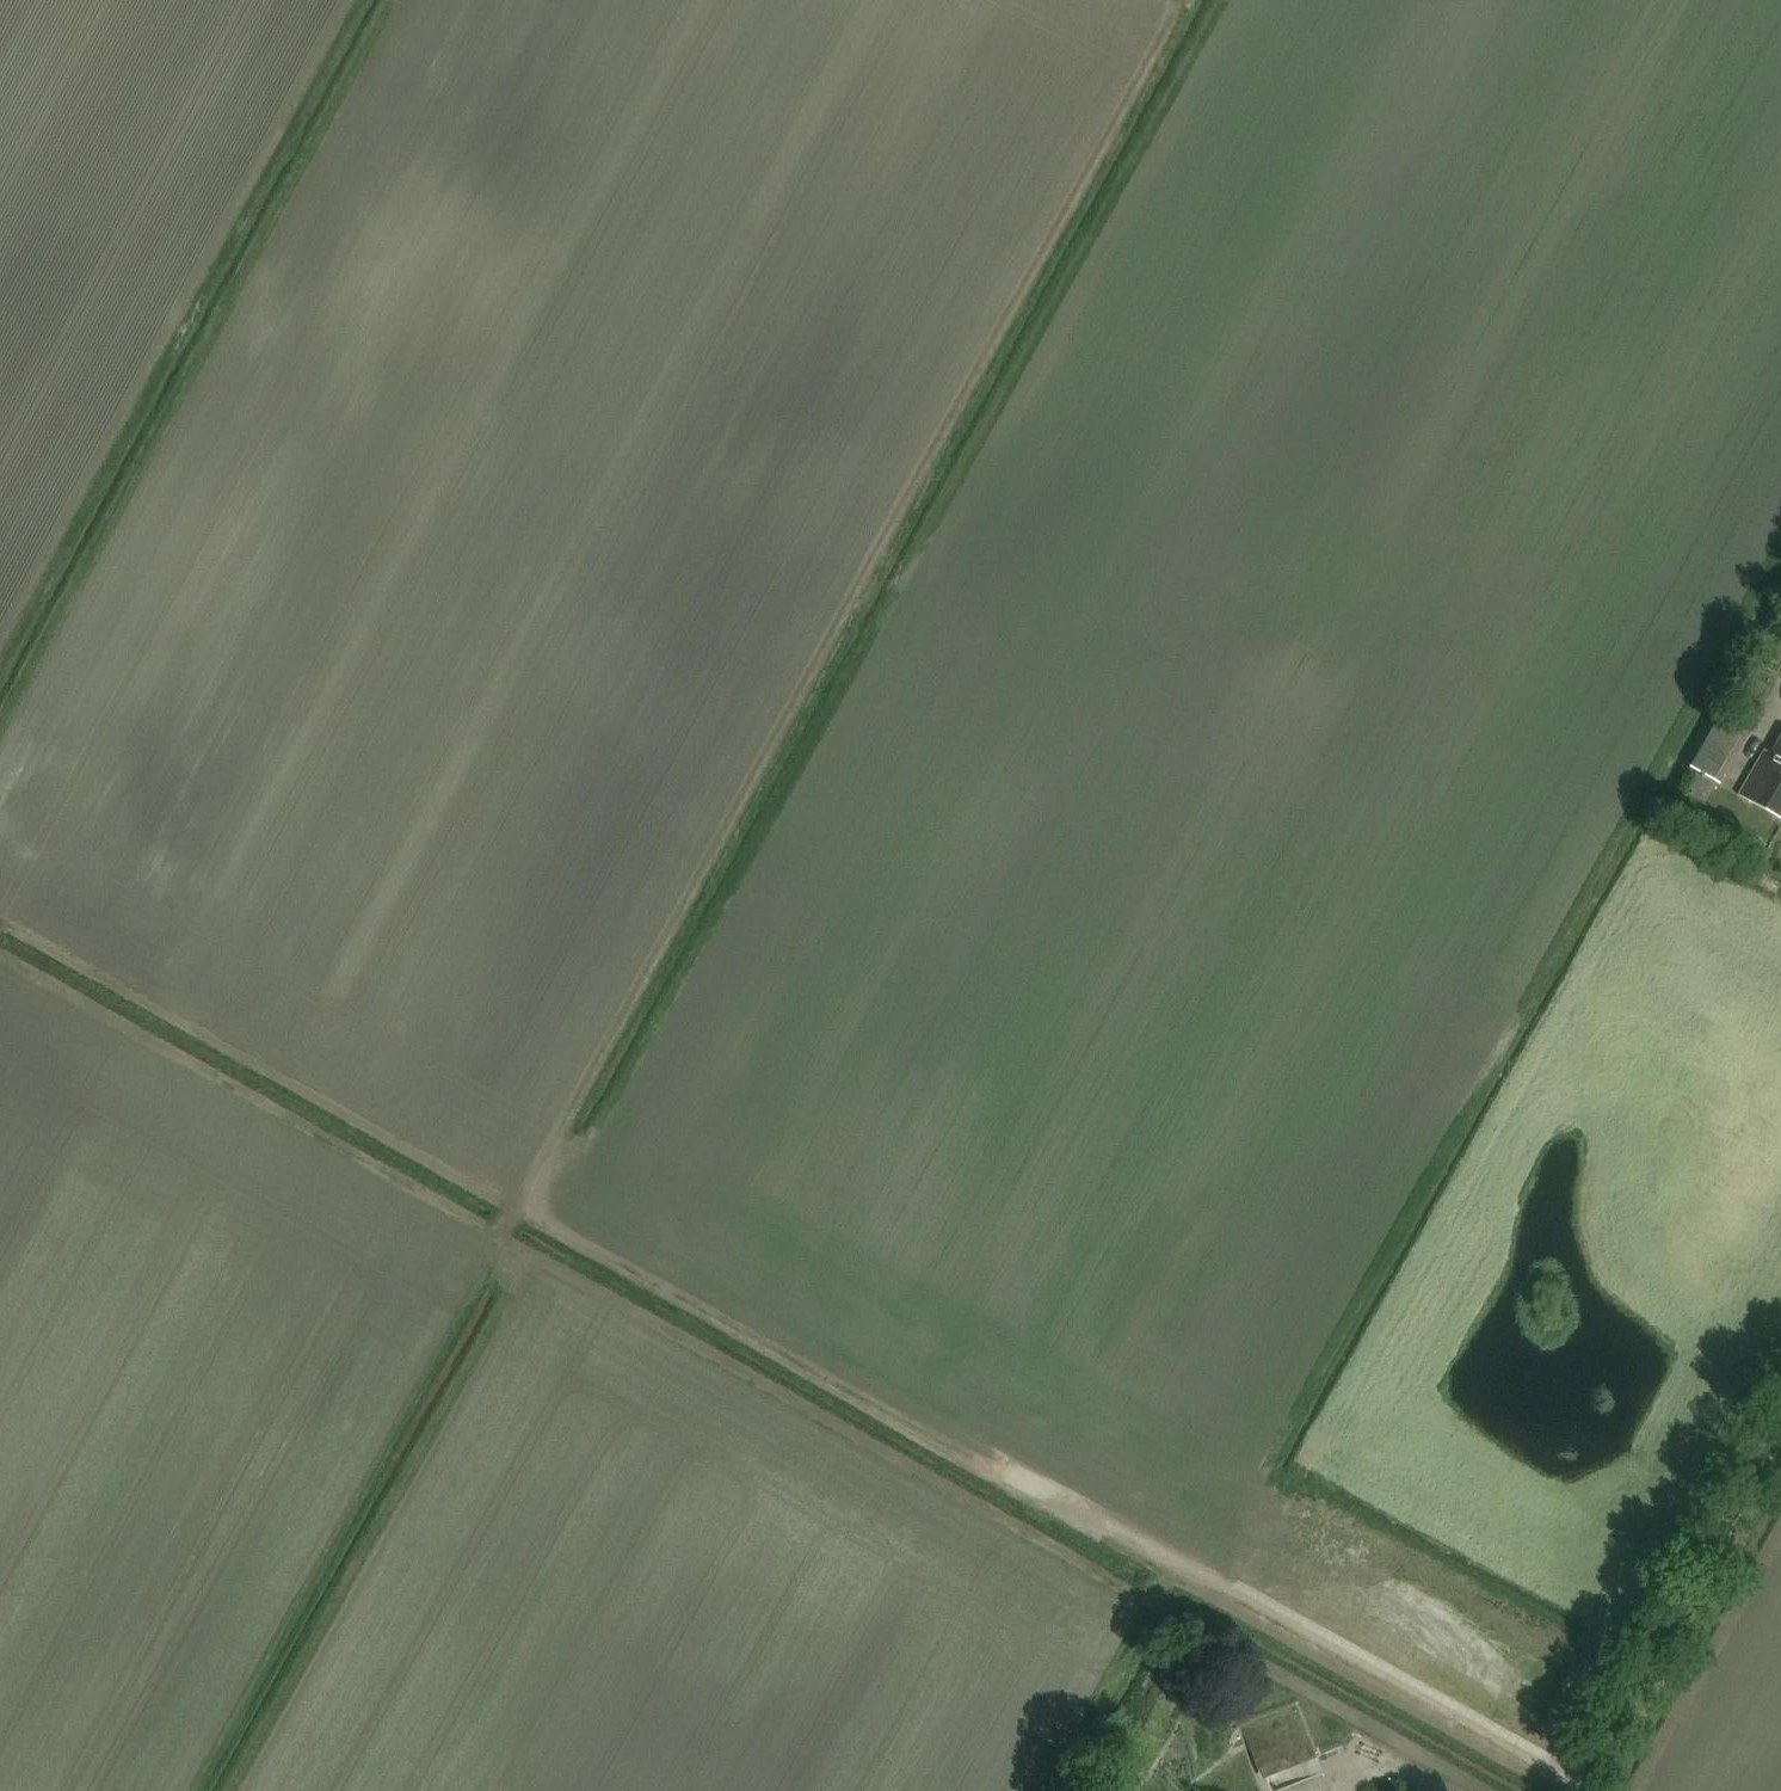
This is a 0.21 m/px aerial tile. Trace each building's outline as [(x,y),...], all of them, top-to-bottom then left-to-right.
[(1721,712),(1689,767),(1719,784),(1751,729),(1721,712)] [(1737,795),(1780,819),(1780,731),(1770,753),(1763,749),(1737,795)] [(1263,1773),(1319,1757),(1304,1705),(1249,1721),(1263,1773)] [(1295,1777),(1323,1767),(1319,1756),(1291,1767),(1295,1777)]
